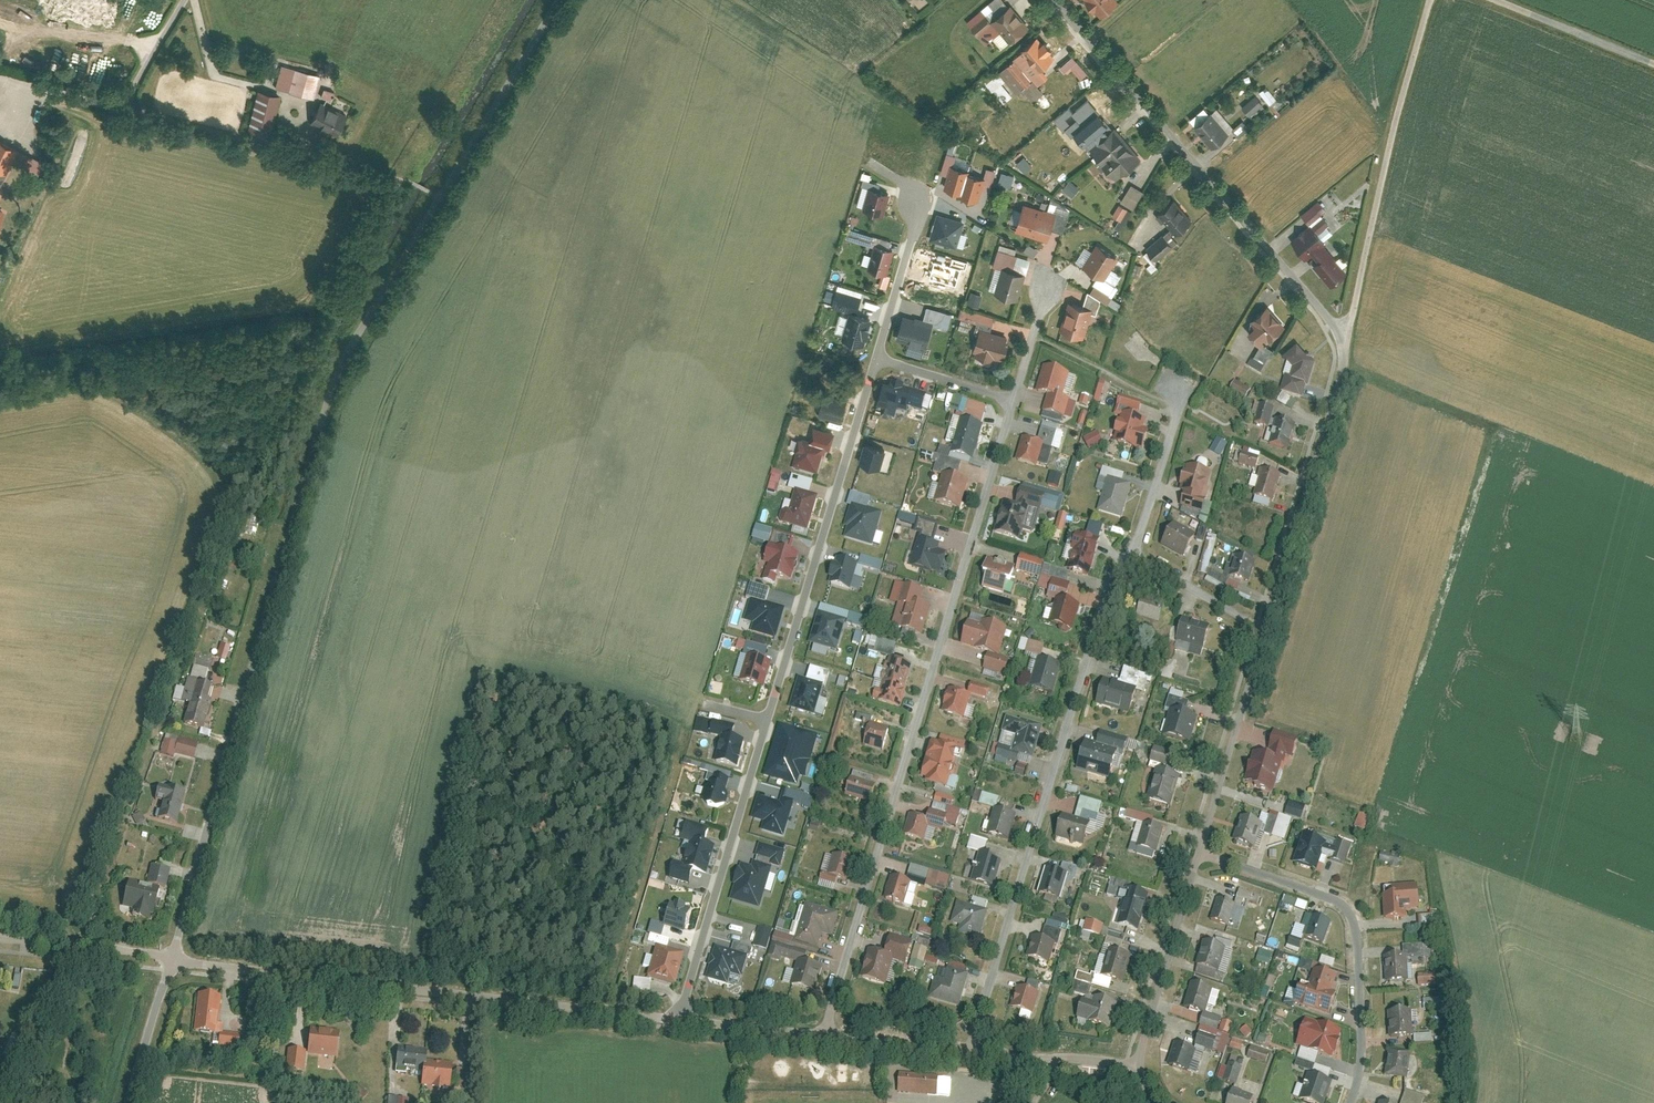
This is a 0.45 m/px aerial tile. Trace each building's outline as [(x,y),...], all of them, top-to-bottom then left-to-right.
[(1007,0),(996,0),(985,9),(987,11),(995,20),(1011,5),(1007,0)] [(1103,16),(1121,0),(1089,0),(1103,16)] [(1032,25),(1013,3),(1011,5),(995,20),(1014,41),(1032,25)] [(972,24),(980,33),(995,20),(987,11),(972,24)] [(38,34),(35,47),(51,51),(54,38),(38,34)] [(1040,36),(1016,57),(1018,59),(1033,77),(1057,56),(1040,36)] [(1066,73),(1072,68),(1081,79),(1088,72),(1073,54),(1060,65),(1066,73)] [(1024,86),(1033,77),(1018,59),(1002,73),(1018,91),(1024,86)] [(320,80),(283,69),(277,87),(315,98),(320,80)] [(1033,77),(1024,86),(1036,99),(1045,91),(1033,77)] [(330,98),(333,90),(323,86),(320,95),(330,98)] [(1266,86),(1260,92),(1270,103),(1276,97),(1266,86)] [(1258,94),(1245,106),(1252,115),(1266,102),(1258,94)] [(270,140),(280,100),(261,96),(251,135),(270,140)] [(1069,105),(1073,109),(1083,101),(1080,97),(1069,105)] [(311,122),(337,134),(346,115),(320,103),(311,122)] [(1099,111),(1087,121),(1084,117),(1078,122),(1076,120),(1069,126),(1084,145),(1086,143),(1091,148),(1114,129),(1099,111)] [(1198,126),(1215,148),(1232,132),(1214,112),(1198,126)] [(1243,119),(1233,128),(1239,135),(1249,127),(1243,119)] [(1091,148),(1115,177),(1121,172),(1122,173),(1139,159),(1114,129),(1091,148)] [(20,152),(0,142),(0,190),(20,152)] [(1025,172),(1033,164),(1024,155),(1016,163),(1025,172)] [(961,194),(977,199),(983,179),(967,174),(968,171),(952,167),(946,187),(961,192),(961,194)] [(1001,170),(998,182),(1010,185),(1014,174),(1001,170)] [(1073,179),(1065,187),(1074,196),(1082,187),(1073,179)] [(1146,190),(1134,183),(1124,201),(1136,207),(1146,190)] [(892,193),(871,187),(865,209),(887,215),(892,193)] [(1176,197),(1160,211),(1179,234),(1196,219),(1176,197)] [(1308,224),(1326,210),(1318,200),(1300,214),(1308,224)] [(1059,211),(1026,202),(1018,230),(1051,240),(1059,211)] [(1134,210),(1122,203),(1115,215),(1127,222),(1134,210)] [(931,239),(956,246),(963,223),(938,215),(931,239)] [(1313,223),(1294,238),(1310,259),(1317,253),(1322,260),(1316,265),(1333,287),(1350,273),(1327,245),(1330,243),(1313,223)] [(1167,233),(1150,248),(1160,259),(1177,244),(1167,233)] [(896,250),(877,243),(870,268),(889,274),(896,250)] [(1024,251),(1034,256),(1038,248),(1027,243),(1024,251)] [(1121,257),(1099,243),(1085,265),(1100,275),(1106,279),(1114,268),(1121,257)] [(1028,274),(1005,268),(997,293),(1021,299),(1028,274)] [(1115,285),(1123,273),(1114,268),(1106,279),(1115,285)] [(1095,282),(1111,293),(1116,285),(1115,285),(1106,279),(1100,275),(1095,282)] [(1096,284),(1092,291),(1108,302),(1113,295),(1096,284)] [(864,296),(839,289),(833,306),(859,313),(864,296)] [(970,291),(967,304),(979,307),(982,294),(970,291)] [(1094,308),(1071,301),(1062,330),(1086,338),(1094,308)] [(1259,324),(1252,329),(1264,346),(1288,324),(1271,304),(1254,318),(1259,324)] [(875,319),(852,312),(844,338),(867,345),(875,319)] [(936,323),(906,314),(899,338),(930,346),(936,323)] [(1010,336),(983,328),(976,351),(1004,359),(1010,336)] [(1295,366),(1292,376),(1312,382),(1318,360),(1300,340),(1284,352),(1295,366)] [(1072,371),(1046,364),(1039,389),(1065,395),(1072,371)] [(914,388),(886,378),(879,402),(889,405),(886,414),(898,418),(901,408),(908,411),(914,388)] [(1094,401),(1101,403),(1106,380),(1100,378),(1094,401)] [(1245,397),(1251,388),(1235,378),(1229,388),(1245,397)] [(851,398),(827,390),(821,413),(844,420),(851,398)] [(1087,405),(1089,395),(1080,393),(1078,403),(1087,405)] [(984,419),(987,404),(952,396),(949,411),(984,419)] [(1264,405),(1260,424),(1267,426),(1272,407),(1264,405)] [(1148,417),(1125,411),(1116,440),(1146,448),(1151,429),(1146,428),(1148,417)] [(985,423),(963,416),(953,451),(975,458),(985,423)] [(1299,422),(1278,416),(1272,443),(1292,448),(1299,422)] [(1083,438),(1088,448),(1102,441),(1098,431),(1083,438)] [(1046,440),(1025,435),(1018,459),(1040,464),(1046,440)] [(829,445),(804,437),(795,468),(820,475),(829,445)] [(1216,437),(1210,451),(1222,456),(1227,442),(1216,437)] [(859,464),(880,469),(885,450),(864,444),(859,464)] [(1238,464),(1256,468),(1260,452),(1242,447),(1238,464)] [(1214,469),(1190,463),(1183,488),(1207,494),(1214,469)] [(1283,473),(1264,467),(1257,494),(1277,499),(1283,473)] [(769,485),(779,487),(782,471),(772,469),(769,485)] [(971,479),(945,471),(937,499),(963,507),(971,479)] [(1052,471),(1047,482),(1059,487),(1063,475),(1052,471)] [(1133,482),(1110,475),(1101,509),(1124,516),(1133,482)] [(821,494),(798,487),(792,508),(790,507),(784,510),(783,517),(786,521),(811,528),(821,494)] [(1031,507),(1006,500),(997,529),(1022,537),(1031,507)] [(885,510),(854,502),(847,524),(850,525),(847,536),(875,545),(885,510)] [(1054,529),(1062,532),(1069,514),(1061,511),(1054,529)] [(245,533),(256,535),(260,515),(249,513),(245,533)] [(1199,533),(1177,520),(1165,541),(1188,554),(1199,533)] [(751,537),(770,543),(774,529),(755,523),(751,537)] [(1102,538),(1080,532),(1070,568),(1092,574),(1102,538)] [(1210,560),(1211,560),(1217,536),(1207,534),(1197,576),(1206,578),(1210,560)] [(942,542),(921,537),(914,564),(944,571),(949,550),(941,547),(942,542)] [(802,551),(773,542),(767,561),(770,562),(765,579),(778,582),(780,574),(794,579),(802,551)] [(1258,559),(1238,554),(1232,574),(1253,579),(1258,559)] [(860,562),(840,555),(838,561),(837,561),(832,575),(835,576),(833,582),(853,588),(860,562)] [(1018,564),(991,556),(986,572),(989,573),(985,586),(1007,593),(1011,580),(1015,580),(1018,564)] [(1043,564),(1037,589),(1067,596),(1068,589),(1074,590),(1075,584),(1067,582),(1070,570),(1043,564)] [(926,589),(898,581),(893,599),(901,602),(894,624),(926,633),(934,605),(923,601),(926,589)] [(788,606),(754,597),(747,618),(756,621),(753,630),(778,637),(788,606)] [(1083,603),(1059,597),(1052,621),(1076,628),(1083,603)] [(1164,605),(1142,599),(1137,615),(1159,623),(1164,605)] [(849,619),(821,610),(812,641),(840,649),(849,619)] [(1010,626),(973,615),(964,642),(1002,654),(1010,626)] [(1213,624),(1186,615),(1179,639),(1206,647),(1213,624)] [(860,643),(863,634),(856,631),(853,641),(860,643)] [(224,641),(219,656),(228,659),(232,643),(224,641)] [(774,660),(749,653),(742,679),(767,686),(774,660)] [(914,662),(891,656),(882,688),(879,687),(876,698),(904,707),(909,685),(908,685),(914,662)] [(1063,663),(1041,657),(1033,685),(1056,692),(1063,663)] [(213,663),(198,660),(194,682),(208,685),(213,663)] [(827,683),(801,675),(792,706),(817,714),(827,683)] [(1139,687),(1107,677),(1099,701),(1133,712),(1139,687)] [(1201,690),(1217,694),(1220,682),(1204,678),(1201,690)] [(974,693),(952,687),(945,710),(967,716),(974,693)] [(205,733),(215,695),(196,690),(187,729),(205,733)] [(1200,715),(1172,707),(1166,733),(1194,741),(1200,715)] [(1045,724),(1009,715),(1005,730),(1019,734),(1015,751),(1036,757),(1045,724)] [(892,727),(874,721),(867,744),(886,750),(892,727)] [(820,734),(782,722),(767,774),(800,784),(803,774),(809,776),(820,734)] [(747,738),(725,733),(718,760),(741,766),(747,738)] [(163,735),(161,754),(174,756),(174,755),(195,758),(197,739),(163,735)] [(961,746),(936,738),(925,775),(929,777),(928,780),(949,786),(961,746)] [(1120,747),(1088,738),(1080,767),(1113,777),(1120,747)] [(1149,761),(1166,767),(1171,752),(1154,746),(1149,761)] [(1256,750),(1249,780),(1258,783),(1257,785),(1276,791),(1286,759),(1256,750)] [(1184,774),(1159,767),(1150,799),(1174,806),(1184,774)] [(874,802),(879,784),(854,776),(849,795),(874,802)] [(731,794),(728,784),(716,781),(707,786),(705,795),(711,804),(721,807),(730,802),(731,794)] [(976,790),(972,801),(996,809),(999,798),(976,790)] [(181,827),(186,797),(167,794),(161,823),(181,827)] [(783,801),(761,794),(755,816),(767,821),(764,829),(787,836),(797,802),(784,797),(783,801)] [(1289,800),(1285,814),(1301,819),(1306,805),(1289,800)] [(1019,813),(997,807),(990,832),(1012,839),(1019,813)] [(1137,821),(1139,813),(1126,810),(1124,818),(1137,821)] [(932,818),(913,813),(906,833),(926,840),(932,818)] [(1093,821),(1065,813),(1059,836),(1087,844),(1093,821)] [(1355,826),(1365,829),(1369,816),(1359,813),(1355,826)] [(1265,822),(1243,815),(1235,840),(1257,846),(1265,822)] [(1166,828),(1147,823),(1140,846),(1160,852),(1166,828)] [(1328,840),(1306,832),(1296,861),(1320,868),(1328,840)] [(710,873),(718,844),(693,837),(685,866),(710,873)] [(995,853),(983,850),(974,879),(998,885),(1004,860),(995,856),(995,853)] [(1399,866),(1400,853),(1380,851),(1379,864),(1399,866)] [(858,859),(836,853),(830,873),(852,880),(858,859)] [(158,859),(158,865),(149,864),(147,885),(167,887),(170,860),(158,859)] [(755,865),(744,862),(733,899),(763,908),(774,866),(756,860),(755,865)] [(1071,873),(1048,866),(1041,892),(1064,898),(1071,873)] [(913,880),(893,875),(887,897),(907,904),(913,880)] [(1110,878),(1108,895),(1114,896),(1116,878),(1110,878)] [(162,888),(130,882),(126,906),(157,912),(162,888)] [(1387,893),(1386,893),(1387,918),(1409,916),(1408,908),(1422,907),(1421,883),(1389,885),(1387,887),(1387,893)] [(1151,893),(1131,887),(1120,923),(1141,929),(1151,893)] [(1280,907),(1292,911),(1296,899),(1284,895),(1280,907)] [(1239,903),(1220,897),(1213,918),(1232,923),(1239,903)] [(694,907),(673,900),(665,924),(688,931),(694,907)] [(991,909),(960,900),(954,922),(963,925),(961,932),(983,938),(991,909)] [(1294,907),(1305,911),(1307,903),(1297,900),(1294,907)] [(841,912),(808,902),(797,940),(821,947),(825,933),(835,935),(841,912)] [(1334,919),(1316,913),(1308,935),(1326,942),(1334,919)] [(1086,919),(1080,938),(1090,941),(1092,934),(1101,936),(1104,924),(1086,919)] [(1217,932),(1216,936),(1232,941),(1233,937),(1217,932)] [(1058,941),(1035,934),(1029,955),(1053,962),(1058,941)] [(1229,946),(1206,938),(1199,962),(1221,970),(1229,946)] [(687,952),(659,943),(649,975),(678,983),(687,952)] [(750,954),(718,944),(709,977),(731,983),(734,973),(745,976),(750,954)] [(915,945),(909,967),(922,970),(928,949),(915,945)] [(1256,959),(1269,963),(1273,951),(1260,947),(1256,959)] [(897,954),(871,948),(863,976),(889,983),(897,954)] [(1134,954),(1112,948),(1104,974),(1126,981),(1134,954)] [(1411,979),(1409,954),(1387,955),(1388,980),(1411,979)] [(925,961),(936,964),(938,959),(926,956),(925,961)] [(1333,966),(1334,959),(1321,956),(1319,963),(1333,966)] [(825,966),(800,959),(793,983),(818,990),(825,966)] [(972,971),(951,965),(947,978),(938,976),(932,997),(962,1006),(972,971)] [(1312,983),(1305,980),(1298,1001),(1332,1013),(1339,990),(1335,989),(1340,974),(1317,967),(1312,983)] [(1436,985),(1436,972),(1418,974),(1419,986),(1436,985)] [(648,992),(650,979),(634,977),(632,990),(648,992)] [(1215,986),(1194,980),(1186,1004),(1209,1011),(1215,986)] [(1042,992),(1020,985),(1014,1006),(1037,1012),(1042,992)] [(1120,1001),(1097,994),(1096,999),(1086,997),(1081,1016),(1113,1026),(1120,1001)] [(217,1026),(219,999),(197,996),(193,1033),(211,1034),(222,1036),(223,1027),(217,1026)] [(1424,998),(1424,1008),(1437,1009),(1437,998),(1424,998)] [(1415,1009),(1391,1010),(1392,1035),(1416,1034),(1415,1009)] [(1345,1028),(1309,1016),(1299,1043),(1336,1056),(1337,1051),(1341,1052),(1345,1037),(1343,1036),(1345,1028)] [(339,1036),(311,1033),(308,1054),(336,1057),(339,1036)] [(1241,1048),(1243,1040),(1232,1037),(1230,1045),(1241,1048)] [(1199,1046),(1177,1039),(1170,1061),(1192,1069),(1199,1046)] [(1266,1061),(1269,1049),(1250,1045),(1247,1057),(1266,1061)] [(426,1063),(427,1051),(398,1047),(395,1072),(407,1073),(407,1069),(425,1071),(426,1063)] [(1414,1050),(1392,1047),(1387,1074),(1410,1077),(1414,1050)] [(1221,1063),(1217,1077),(1237,1083),(1244,1057),(1231,1053),(1228,1065),(1221,1063)] [(439,1064),(426,1063),(425,1071),(423,1084),(436,1085),(439,1089),(443,1086),(448,1087),(449,1081),(454,1076),(450,1071),(450,1066),(445,1065),(443,1062),(439,1064)] [(1311,1070),(1303,1096),(1325,1102),(1328,1102),(1335,1078),(1311,1070)] [(940,1074),(902,1071),(901,1090),(939,1093),(940,1074)] [(361,1101),(368,1094),(359,1085),(351,1092),(361,1101)] [(1236,1086),(1230,1102),(1255,1102),(1258,1094),(1236,1086)]
